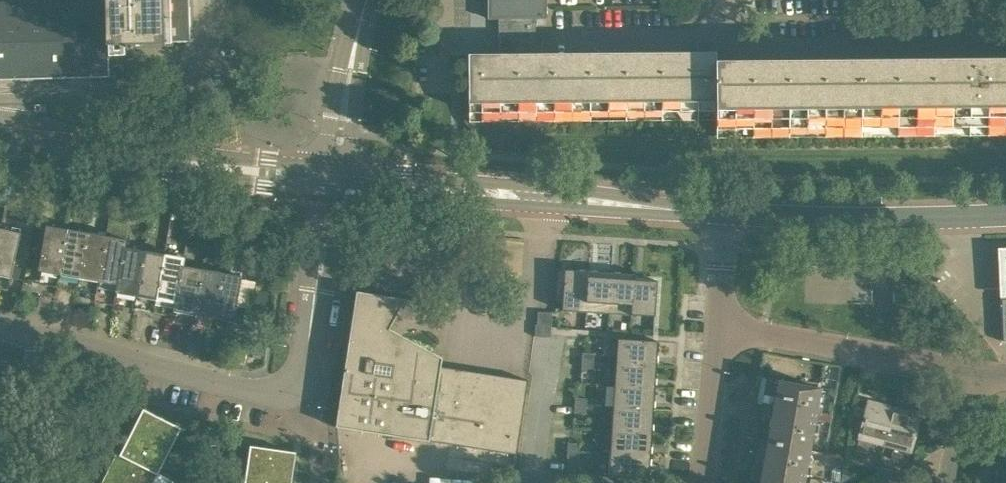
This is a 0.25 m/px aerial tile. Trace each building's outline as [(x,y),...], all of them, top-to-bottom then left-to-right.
[(109,76),(108,44),(190,41),(189,0),(0,0),(0,79),(109,76)] [(489,18),(499,18),(499,66),(468,66),(469,123),(472,126),(481,132),(492,135),(500,136),(500,138),(536,137),(535,116),(716,115),(716,114),(716,83),(715,65),(713,65),(713,46),(700,46),(700,65),(536,66),(535,18),(545,18),(545,0),(489,0),(489,18)] [(716,114),(716,115),(716,132),(926,130),(1005,130),(1005,65),(985,66),(985,61),(971,62),(971,66),(716,68),(716,83),(716,114)] [(38,270),(58,273),(67,228),(46,225),(38,270)] [(10,277),(20,232),(0,228),(0,275),(10,277)] [(58,273),(78,277),(86,232),(67,228),(58,273)] [(78,277),(98,280),(106,235),(86,232),(78,277)] [(98,280),(117,284),(118,284),(125,247),(126,247),(127,239),(106,235),(98,280)] [(116,292),(136,295),(144,250),(126,247),(125,247),(118,284),(117,284),(116,292)] [(996,249),(999,295),(1005,295),(1005,249),(996,249)] [(136,295),(156,299),(164,254),(144,250),(136,295)] [(156,299),(175,302),(176,302),(182,265),(183,265),(185,257),(164,254),(156,299)] [(174,310),(194,314),(202,269),(183,265),(182,265),(176,302),(175,302),(174,310)] [(194,314),(214,317),(222,272),(202,269),(194,314)] [(564,269),(562,309),(585,311),(588,271),(564,269)] [(588,271),(585,311),(608,313),(611,272),(588,271)] [(222,272),(214,317),(234,321),(242,276),(222,272)] [(611,272),(608,313),(631,314),(634,274),(611,272)] [(634,274),(631,314),(653,316),(655,316),(657,280),(634,278),(635,274),(634,274)] [(28,298),(31,286),(22,284),(19,296),(28,298)] [(432,440),(516,454),(528,379),(483,373),(441,366),(442,357),(428,350),(412,344),(397,339),(395,341),(385,335),(406,298),(357,291),(336,426),(429,440),(432,440)] [(535,324),(534,336),(542,336),(543,324),(537,324),(535,324)] [(543,324),(542,336),(550,337),(551,325),(543,324)] [(617,338),(616,362),(656,364),(658,341),(617,338)] [(244,365),(248,350),(234,346),(230,362),(244,365)] [(582,352),(581,360),(593,360),(594,352),(582,352)] [(581,360),(581,368),(593,368),(593,360),(581,360)] [(822,361),(820,373),(835,376),(838,364),(822,361)] [(616,362),(614,384),(655,387),(656,364),(616,362)] [(778,380),(768,441),(810,448),(820,387),(778,380)] [(614,384),(613,407),(653,410),(655,387),(614,384)] [(575,397),(574,405),(586,406),(587,398),(575,397)] [(860,438),(857,449),(873,453),(876,443),(885,445),(894,408),(868,401),(859,438),(860,438)] [(574,405),(574,413),(586,414),(586,406),(574,405)] [(613,407),(611,430),(652,433),(653,410),(613,407)] [(143,408),(120,453),(139,463),(162,418),(143,408)] [(894,408),(885,445),(894,447),(891,458),(906,462),(909,451),(910,451),(919,414),(894,408)] [(181,427),(162,418),(139,463),(158,473),(181,427)] [(611,430),(610,453),(650,455),(652,433),(611,430)] [(760,482),(804,482),(810,448),(768,441),(760,482)] [(568,442),(567,450),(579,451),(579,443),(568,442)] [(250,445),(247,466),(289,472),(292,451),(250,445)] [(567,450),(566,458),(578,459),(579,451),(567,450)] [(139,463),(120,453),(111,472),(134,482),(167,482),(169,478),(158,473),(139,463)] [(610,453),(608,476),(649,479),(650,455),(610,453)] [(244,482),(288,482),(289,472),(247,466),(244,482)] [(875,477),(896,482),(906,482),(908,474),(878,466),(875,477)] [(829,481),(838,482),(840,482),(842,469),(831,467),(831,470),(829,480),(829,481)] [(840,482),(853,482),(855,471),(842,469),(840,482)] [(111,472),(105,482),(134,482),(111,472)]
